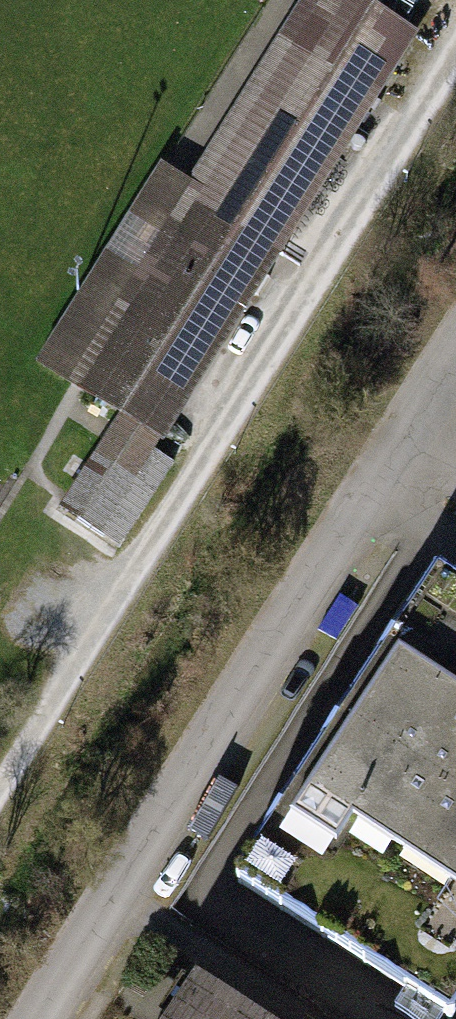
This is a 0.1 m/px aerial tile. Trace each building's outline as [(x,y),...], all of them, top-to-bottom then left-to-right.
[(35,364),(119,415),(160,441),(164,443),(419,32),(368,0),(301,0),(189,180),(160,162),(35,364)] [(119,415),(60,510),(120,547),(173,462),(154,450),(160,441),(119,415)] [(226,881),(441,1018),(443,1018),(455,999),(455,590),(425,571),(226,881)] [(197,982),(173,1018),(256,1018),(197,982)]
